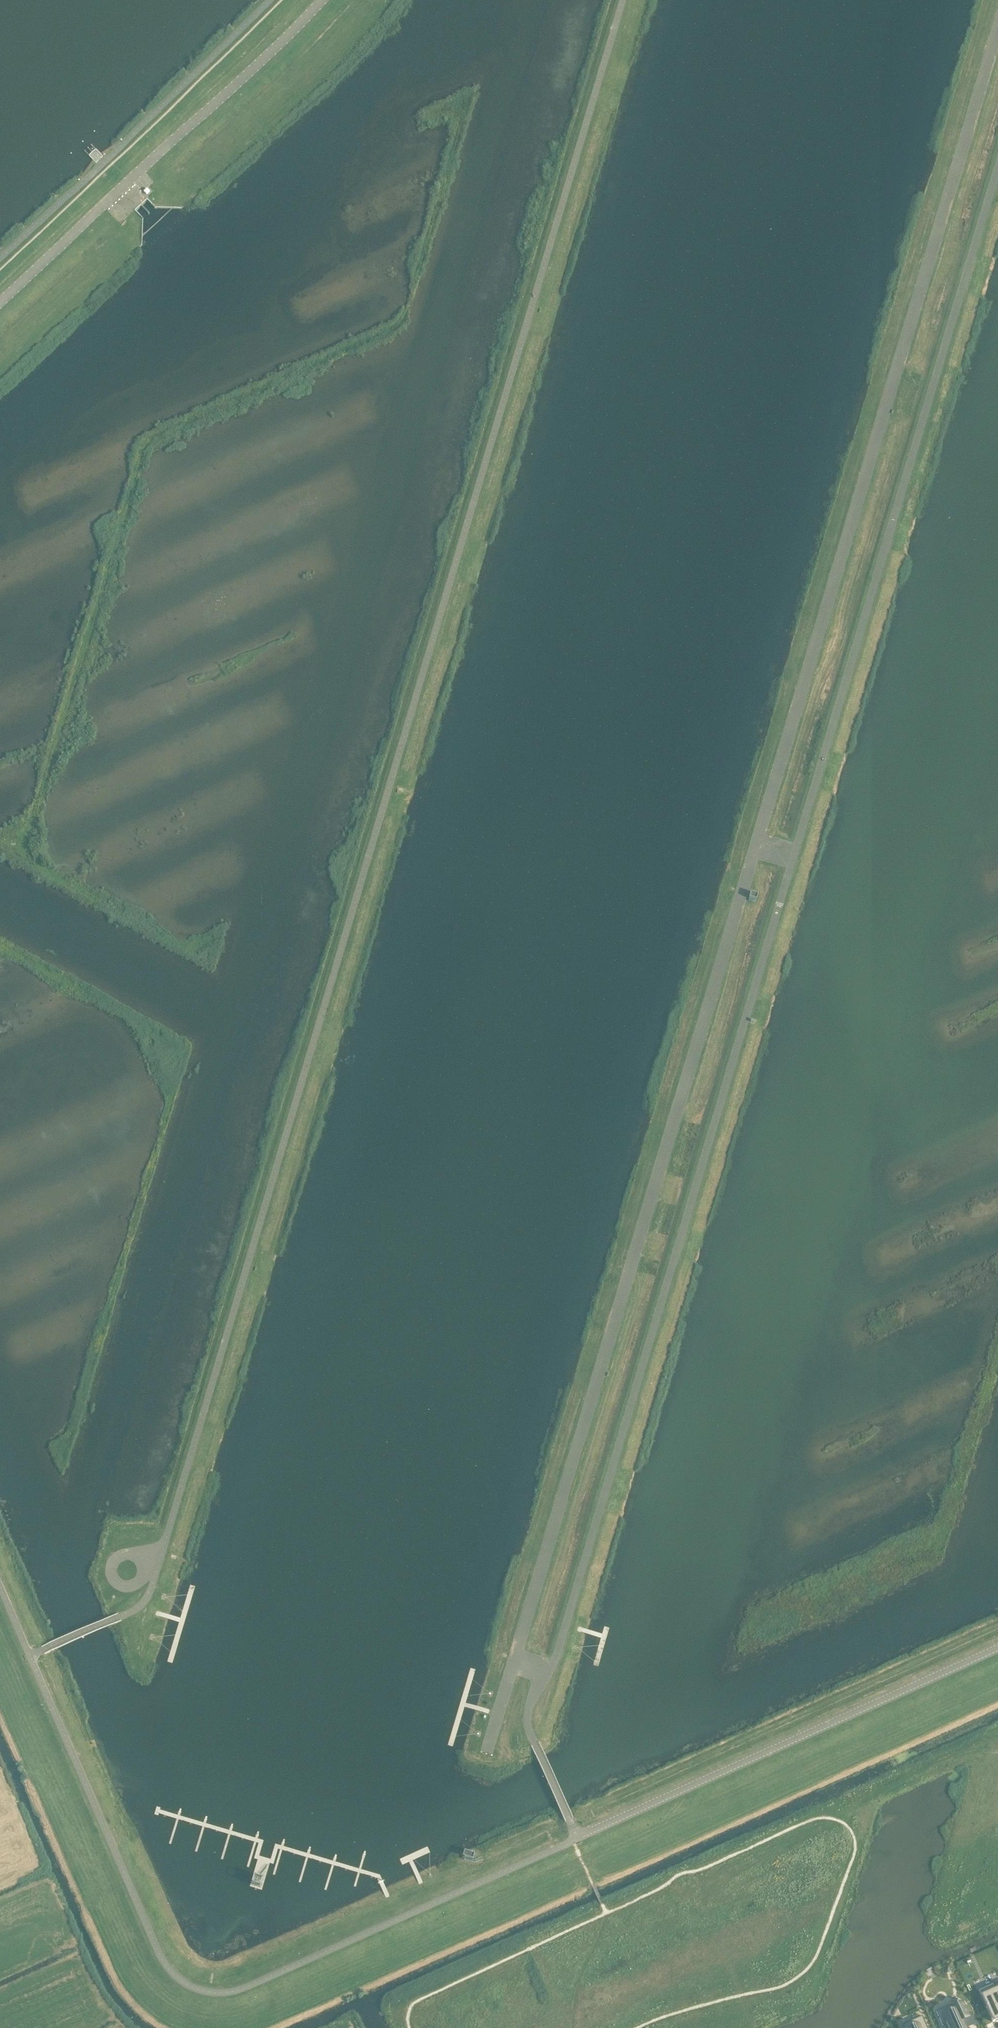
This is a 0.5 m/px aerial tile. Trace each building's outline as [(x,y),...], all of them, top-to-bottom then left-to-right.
[(473,1859),(475,1854),(466,1851),(464,1857),(473,1859)] [(260,1887),(263,1877),(254,1875),(252,1885),(260,1887)] [(980,1990),(983,1994),(981,1995),(993,2022),(995,2021),(994,2020),(997,2019),(997,1988),(995,1989),(992,1984),(980,1990)] [(936,2011),(942,2025),(945,2024),(947,2027),(964,2027),(963,2025),(960,2020),(968,2016),(968,2015),(964,2007),(962,2002),(954,2006),(953,2004),(936,2011)] [(902,2025),(904,2027),(928,2027),(922,2016),(902,2025)]
